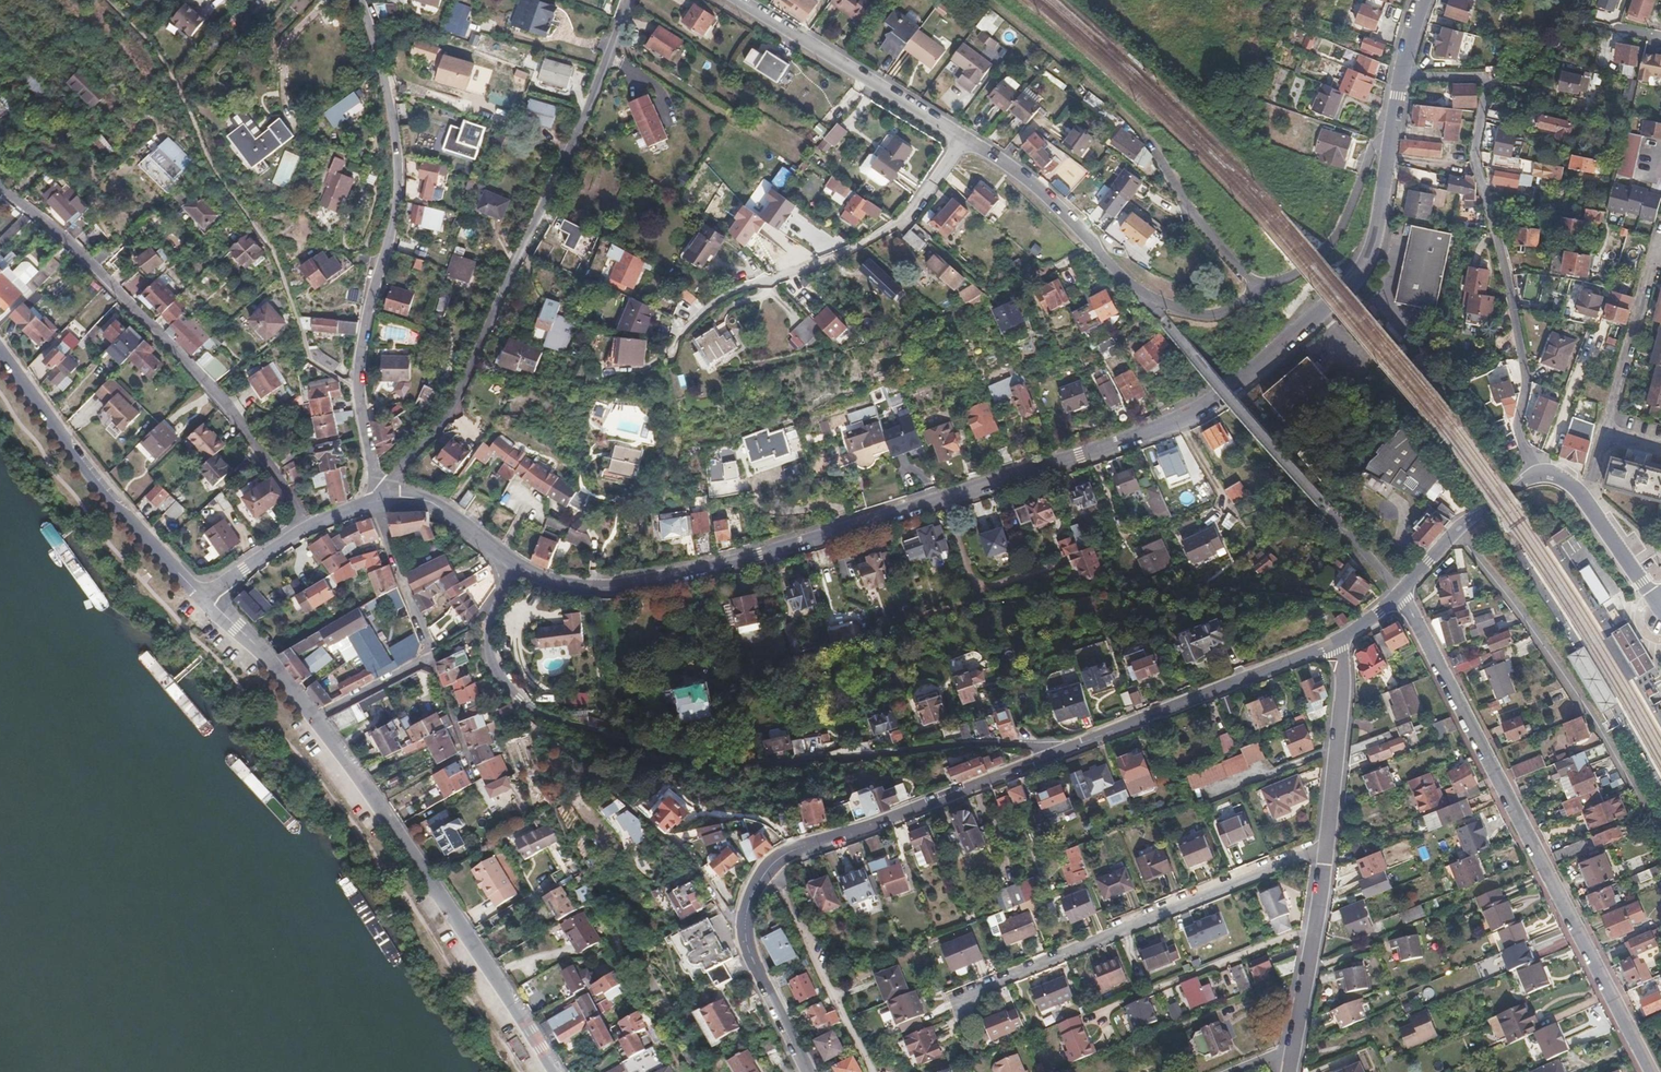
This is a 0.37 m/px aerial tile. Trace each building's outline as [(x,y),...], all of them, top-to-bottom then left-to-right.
[(557,8),(535,0),(530,0),(523,20),(517,18),(514,26),(541,36),(546,37),(550,27),(547,26),(550,17),(553,18),(557,8)] [(607,0),(598,0),(596,6),(604,9),(607,0)] [(817,2),(815,0),(776,0),(775,2),(789,12),(790,11),(804,21),(817,2)] [(873,0),(831,0),(858,20),(873,0)] [(1387,3),(1380,0),(1370,0),(1368,6),(1364,4),(1357,21),(1375,29),(1387,3)] [(1474,2),(1468,0),(1451,0),(1447,14),(1468,21),(1474,2)] [(1619,0),(1603,0),(1598,13),(1612,18),(1619,0)] [(1656,0),(1635,0),(1630,13),(1648,20),(1656,0)] [(467,36),(474,6),(455,2),(449,33),(467,36)] [(715,17),(695,4),(684,23),(703,36),(715,17)] [(204,22),(186,6),(172,21),(175,24),(190,38),(204,22)] [(920,29),(921,27),(896,8),(886,20),(895,27),(882,44),(900,56),(906,48),(920,29)] [(978,25),(991,36),(1004,20),(991,10),(978,25)] [(258,31),(247,22),(242,28),(253,38),(258,31)] [(683,41),(661,27),(648,44),(671,59),(683,41)] [(1458,60),(1466,32),(1444,27),(1442,37),(1439,36),(1437,45),(1440,45),(1437,55),(1458,60)] [(947,51),(920,29),(906,48),(933,69),(947,51)] [(1012,29),(1001,33),(1006,44),(1016,40),(1012,29)] [(999,43),(983,31),(977,38),(994,50),(999,43)] [(1310,49),(1316,36),(1308,33),(1303,46),(1310,49)] [(242,52),(251,42),(243,35),(234,45),(242,52)] [(478,35),(475,47),(498,51),(500,39),(478,35)] [(1381,54),(1385,44),(1366,37),(1363,47),(1381,54)] [(439,52),(413,44),(409,56),(424,60),(430,63),(431,59),(436,60),(437,58),(439,52)] [(992,65),(963,44),(951,60),(969,73),(966,78),(977,86),(992,65)] [(776,80),(787,61),(767,49),(763,54),(752,47),(743,60),(776,80)] [(1638,67),(1638,47),(1618,47),(1618,66),(1616,75),(1634,79),(1638,67)] [(1376,72),(1379,62),(1360,53),(1354,70),(1374,79),(1386,83),(1387,77),(1376,72)] [(1640,73),(1639,79),(1649,82),(1651,75),(1660,77),(1660,55),(1658,54),(1658,56),(1644,53),(1640,73)] [(481,99),(489,76),(437,58),(436,60),(431,59),(430,63),(432,64),(431,68),(435,73),(437,74),(434,83),(445,87),(481,99)] [(561,92),(562,86),(566,88),(572,69),(544,60),(537,83),(561,92)] [(102,90),(89,75),(79,65),(65,78),(87,103),(102,90)] [(1369,93),(1374,79),(1354,70),(1348,68),(1342,82),(1334,79),(1330,87),(1345,93),(1370,103),(1373,95),(1369,93)] [(1576,94),(1580,76),(1563,72),(1559,90),(1576,94)] [(1043,105),(1024,91),(1021,94),(1002,80),(991,96),(1009,110),(1012,107),(1031,122),(1043,105)] [(1335,118),(1345,93),(1330,87),(1325,84),(1315,110),(1335,118)] [(1477,107),(1477,85),(1455,86),(1456,107),(1477,107)] [(10,109),(0,99),(0,119),(10,109)] [(333,120),(353,108),(348,99),(329,111),(328,113),(325,115),(328,120),(332,118),(333,120)] [(548,127),(554,107),(529,99),(522,122),(535,126),(537,123),(548,127)] [(661,145),(640,102),(622,110),(644,153),(661,145)] [(1459,123),(1460,110),(1416,106),(1414,126),(1440,128),(1440,122),(1459,123)] [(261,161),(294,137),(281,119),(269,128),(270,129),(264,133),(248,112),(249,111),(246,108),(244,108),(241,110),(242,111),(232,119),(238,128),(233,132),(257,164),(253,167),(259,175),(267,169),(261,161)] [(830,110),(826,116),(820,124),(832,131),(837,124),(842,119),(830,110)] [(1506,124),(1508,115),(1489,110),(1487,119),(1506,124)] [(422,136),(416,111),(405,114),(411,139),(422,136)] [(1567,140),(1571,123),(1543,116),(1540,127),(1558,131),(1557,138),(1567,140)] [(481,146),(487,127),(468,120),(461,139),(481,146)] [(1647,121),(1644,136),(1660,139),(1660,123),(1647,121)] [(836,148),(849,131),(837,124),(832,131),(825,140),(836,148)] [(1080,156),(1093,138),(1077,125),(1064,144),(1080,156)] [(1509,154),(1515,131),(1503,127),(1496,154),(1506,156),(1507,153),(1509,154)] [(1056,157),(1042,144),(1045,141),(1035,131),(1029,138),(1030,139),(1024,145),(1047,166),(1056,157)] [(1135,145),(1118,132),(1111,142),(1128,154),(1135,145)] [(1636,165),(1642,136),(1627,132),(1620,161),(1636,165)] [(1333,133),(1332,138),(1321,134),(1316,150),(1322,152),(1320,159),(1345,168),(1347,160),(1345,159),(1351,139),(1333,133)] [(437,135),(436,149),(446,150),(447,136),(437,135)] [(913,149),(892,135),(888,135),(884,141),(908,157),(913,149)] [(1441,158),(1443,144),(1402,140),(1401,153),(1441,158)] [(884,186),(885,185),(885,184),(887,185),(891,179),(893,181),(905,163),(905,162),(908,157),(884,141),(880,147),(886,151),(880,159),(875,155),(873,155),(871,156),(870,157),(862,169),(863,172),(884,186)] [(185,169),(163,145),(144,162),(162,182),(165,186),(185,169)] [(289,189),(304,158),(288,150),(273,182),(289,189)] [(1591,174),(1594,160),(1570,155),(1567,168),(1591,174)] [(434,198),(441,166),(424,162),(424,164),(411,161),(410,175),(428,179),(428,182),(425,196),(434,198)] [(1633,179),(1636,165),(1620,161),(1617,175),(1633,179)] [(356,199),(360,181),(343,177),(346,165),(336,162),(330,189),(335,190),(330,211),(347,214),(350,199),(356,199)] [(1561,181),(1563,167),(1545,164),(1543,178),(1561,181)] [(1127,200),(1142,182),(1125,170),(1111,188),(1127,200)] [(683,171),(678,182),(686,186),(692,176),(683,171)] [(1525,186),(1527,177),(1498,171),(1496,180),(1525,186)] [(1472,206),(1476,181),(1451,176),(1448,192),(1463,195),(1462,204),(1472,206)] [(883,209),(870,201),(840,180),(835,189),(853,201),(843,216),(858,226),(867,210),(877,217),(883,209)] [(984,214),(997,196),(978,181),(964,198),(974,206),(984,214)] [(420,202),(423,186),(409,183),(407,199),(420,202)] [(1635,212),(1641,191),(1633,189),(1633,191),(1618,188),(1612,209),(1627,213),(1628,210),(1635,212)] [(193,202),(183,191),(177,197),(186,208),(187,207),(193,202)] [(1428,221),(1432,204),(1434,196),(1411,191),(1405,216),(1428,221)] [(1660,203),(1660,199),(1648,195),(1648,193),(1641,191),(1635,212),(1642,214),(1642,216),(1657,220),(1660,203)] [(503,220),(511,201),(487,192),(479,211),(503,220)] [(1508,206),(1509,196),(1495,193),(1494,203),(1508,206)] [(949,236),(967,214),(974,206),(964,198),(958,194),(940,215),(939,215),(933,222),(949,236)] [(56,210),(59,213),(67,221),(79,208),(69,198),(56,210)] [(214,217),(198,198),(193,202),(187,207),(205,226),(214,217)] [(439,208),(425,205),(415,204),(412,221),(421,223),(421,226),(441,230),(446,211),(439,208)] [(1605,221),(1607,213),(1587,209),(1586,218),(1605,221)] [(1155,230),(1133,213),(1121,229),(1142,246),(1155,230)] [(7,246),(29,224),(32,220),(26,215),(2,240),(7,246)] [(1581,235),(1583,222),(1564,218),(1561,232),(1581,235)] [(75,241),(88,227),(79,219),(66,232),(75,241)] [(565,219),(556,241),(579,250),(588,229),(565,219)] [(932,235),(916,222),(911,229),(922,239),(927,242),(932,235)] [(715,254),(726,237),(706,224),(686,256),(702,266),(711,252),(715,254)] [(1536,249),(1538,231),(1517,227),(1514,246),(1536,249)] [(1432,312),(1439,280),(1443,264),(1450,235),(1414,228),(1396,303),(1432,312)] [(916,246),(922,239),(911,229),(905,237),(916,246)] [(248,268),(263,253),(248,236),(232,251),(248,268)] [(1032,252),(1039,257),(1044,248),(1037,244),(1032,252)] [(148,270),(160,258),(150,246),(137,257),(148,270)] [(634,288),(643,267),(647,269),(650,262),(614,246),(609,256),(621,261),(613,278),(634,288)] [(100,267),(113,255),(105,247),(92,258),(100,267)] [(324,251),(314,259),(303,267),(318,288),(329,280),(344,269),(334,256),(330,259),(324,251)] [(370,267),(373,256),(358,254),(357,265),(370,267)] [(966,277),(957,270),(938,254),(929,264),(957,288),(966,277)] [(1586,278),(1589,258),(1566,254),(1562,273),(1586,278)] [(421,270),(424,260),(417,257),(414,267),(421,270)] [(468,281),(474,262),(456,257),(450,275),(452,276),(452,280),(455,281),(456,277),(468,281)] [(78,265),(71,258),(66,265),(73,271),(78,265)] [(872,260),(863,270),(891,295),(900,285),(872,260)] [(860,285),(867,276),(855,264),(841,280),(857,293),(862,287),(860,285)] [(1027,285),(1038,277),(1029,264),(1017,273),(1027,285)] [(1485,296),(1489,272),(1471,267),(1467,293),(1485,296)] [(2,275),(0,277),(0,305),(8,312),(23,296),(2,275)] [(176,296),(157,277),(142,291),(160,310),(176,296)] [(1069,298),(1060,281),(1059,279),(1037,290),(1047,309),(1069,298)] [(405,302),(405,299),(402,298),(403,293),(391,289),(387,306),(404,311),(406,302),(405,302)] [(362,304),(363,292),(351,291),(347,290),(346,301),(362,304)] [(1122,312),(1111,291),(1096,298),(1108,320),(1122,312)] [(1625,324),(1631,306),(1634,299),(1612,292),(1608,305),(1608,304),(1604,316),(1625,324)] [(43,319),(40,323),(29,312),(41,300),(34,293),(10,318),(39,345),(54,330),(43,319)] [(1470,307),(1468,324),(1467,325),(1482,327),(1487,322),(1488,316),(1492,317),(1494,298),(1485,296),(1467,293),(1464,306),(1470,307)] [(1596,318),(1603,298),(1582,293),(1581,295),(1578,295),(1574,308),(1577,310),(1576,312),(1596,318)] [(1654,324),(1660,326),(1651,366),(1657,367),(1652,388),(1647,408),(1656,410),(1655,418),(1660,419),(1660,295),(1654,324)] [(646,333),(657,307),(634,298),(620,330),(646,333)] [(445,317),(450,301),(442,299),(437,314),(445,317)] [(1025,321),(1015,301),(996,310),(1006,330),(1025,321)] [(185,312),(178,303),(164,317),(171,325),(174,323),(184,313),(185,312)] [(285,323),(267,304),(251,320),(252,322),(268,339),(285,323)] [(847,326),(826,304),(812,317),(813,318),(825,330),(833,338),(847,326)] [(1104,323),(1093,304),(1077,313),(1088,333),(1104,323)] [(528,338),(561,350),(573,319),(540,307),(537,314),(528,331),(530,332),(528,338)] [(214,342),(191,318),(189,320),(184,313),(174,323),(183,332),(178,337),(194,354),(204,344),(208,348),(214,342)] [(113,341),(126,328),(113,316),(101,329),(113,341)] [(338,333),(339,321),(300,317),(305,330),(338,333)] [(813,318),(808,323),(796,334),(808,346),(825,330),(813,318)] [(356,334),(359,321),(339,319),(339,321),(338,333),(356,334)] [(705,367),(739,347),(729,331),(721,336),(715,328),(697,339),(703,349),(697,353),(705,367)] [(130,356),(143,342),(129,329),(108,350),(122,363),(130,356)] [(1562,368),(1572,340),(1551,332),(1541,360),(1562,368)] [(642,363),(644,339),(616,336),(614,361),(642,363)] [(163,364),(152,352),(155,350),(146,340),(143,342),(130,356),(151,376),(163,364)] [(545,351),(516,340),(511,354),(541,363),(545,351)] [(1512,358),(1510,344),(1501,346),(1504,360),(1512,358)] [(339,364),(322,353),(317,345),(309,346),(313,359),(334,372),(339,364)] [(1168,365),(1157,347),(1137,358),(1147,376),(1168,365)] [(65,357),(56,349),(43,361),(51,369),(55,365),(56,366),(64,359),(65,357)] [(410,385),(410,355),(382,354),(382,376),(400,376),(400,382),(396,389),(406,394),(410,385)] [(541,363),(511,354),(507,365),(521,369),(522,366),(538,371),(541,363)] [(1288,423),(1332,386),(1322,375),(1326,372),(1317,361),(1314,363),(1308,356),(1271,388),(1275,393),(1267,398),(1288,423)] [(67,377),(78,365),(74,362),(76,360),(72,357),(68,362),(64,359),(56,366),(47,377),(56,386),(65,376),(67,377)] [(228,369),(215,357),(203,368),(216,380),(228,369)] [(278,387),(263,367),(243,382),(259,402),(278,387)] [(1121,401),(1107,374),(1097,379),(1111,406),(1121,401)] [(139,413),(126,400),(130,395),(110,376),(95,392),(106,404),(102,408),(111,416),(113,414),(116,417),(112,421),(122,430),(139,413)] [(1143,391),(1136,377),(1121,385),(1129,399),(1143,391)] [(1517,403),(1510,396),(1515,395),(1512,381),(1492,388),(1496,400),(1497,403),(1503,402),(1508,419),(1515,417),(1517,403)] [(1088,403),(1081,382),(1058,389),(1066,411),(1088,403)] [(1555,415),(1564,392),(1532,382),(1532,392),(1541,394),(1530,426),(1547,432),(1554,415),(1555,415)] [(1036,409),(1024,383),(1014,388),(1025,414),(1036,409)] [(334,414),(331,397),(343,394),(340,384),(336,385),(310,390),(312,400),(311,400),(314,418),(334,414)] [(434,399),(438,390),(432,386),(427,384),(412,407),(423,415),(434,399)] [(876,409),(872,397),(845,407),(849,418),(869,412),(876,409)] [(297,409),(291,400),(283,405),(290,414),(297,409)] [(998,428),(986,401),(967,409),(978,437),(998,428)] [(177,434),(199,419),(187,403),(166,418),(177,434)] [(885,432),(880,421),(876,409),(869,412),(873,423),(874,423),(881,441),(887,439),(885,432)] [(338,435),(334,414),(314,418),(319,438),(338,435)] [(1581,433),(1585,422),(1572,416),(1567,428),(1581,433)] [(924,446),(913,417),(900,421),(902,425),(885,432),(887,439),(894,457),(924,446)] [(395,445),(388,419),(372,421),(380,456),(395,445)] [(230,442),(222,434),(221,435),(208,421),(194,433),(206,446),(205,447),(214,457),(218,453),(230,442)] [(960,448),(951,422),(926,431),(930,443),(936,441),(943,460),(954,456),(952,451),(960,448)] [(154,463),(178,438),(163,423),(138,447),(154,463)] [(851,452),(870,444),(881,441),(874,423),(850,432),(852,436),(846,438),(851,452)] [(1230,440),(1221,423),(1205,432),(1215,449),(1221,445),(1227,454),(1239,446),(1234,438),(1230,440)] [(791,451),(783,429),(773,433),(770,433),(768,428),(744,437),(753,461),(775,453),(777,457),(791,451)] [(1024,458),(1012,433),(1005,436),(1015,461),(1024,458)] [(1586,462),(1591,442),(1567,434),(1560,454),(1586,462)] [(460,480),(476,456),(475,455),(476,454),(471,450),(452,436),(442,451),(439,450),(431,460),(460,480)] [(526,456),(515,448),(499,436),(491,448),(490,450),(494,452),(507,463),(517,470),(526,456)] [(278,460),(293,449),(287,440),(272,450),(278,460)] [(1417,440),(1409,447),(1406,443),(1397,450),(1395,447),(1392,450),(1384,444),(1378,451),(1381,454),(1369,461),(1364,471),(1372,475),(1421,500),(1427,490),(1438,480),(1445,474),(1417,440)] [(338,455),(343,454),(340,441),(317,447),(323,472),(336,469),(335,464),(340,462),(338,455)] [(494,452),(490,450),(491,448),(484,442),(476,454),(475,455),(476,456),(486,464),(494,452)] [(1013,462),(1007,446),(997,450),(1003,466),(1013,462)] [(1190,476),(1179,446),(1160,454),(1171,483),(1190,476)] [(284,468),(299,457),(293,449),(278,460),(277,460),(284,468)] [(233,470),(218,453),(214,457),(201,469),(216,485),(233,470)] [(560,476),(526,456),(517,470),(516,472),(515,473),(515,474),(533,486),(549,495),(560,476)] [(636,482),(639,463),(606,456),(602,476),(636,482)] [(1614,456),(1608,484),(1660,497),(1660,468),(1614,456)] [(711,462),(712,495),(744,494),(743,461),(711,462)] [(515,474),(515,473),(516,472),(504,465),(498,476),(510,483),(515,474)] [(349,500),(340,469),(336,469),(323,472),(322,472),(312,475),(315,487),(329,483),(334,503),(349,500)] [(1140,487),(1134,469),(1116,475),(1122,494),(1140,487)] [(589,493),(560,476),(549,495),(568,506),(571,502),(583,507),(589,493)] [(257,517),(289,495),(277,477),(245,499),(257,517)] [(1216,497),(1211,487),(1208,483),(1202,487),(1209,500),(1216,497)] [(1169,508),(1159,485),(1158,484),(1150,488),(1154,497),(1150,498),(1157,513),(1169,508)] [(1096,503),(1091,485),(1080,489),(1081,494),(1074,496),(1076,505),(1085,502),(1086,507),(1096,503)] [(170,495),(160,486),(147,496),(158,507),(170,495)] [(467,508),(475,493),(467,489),(459,503),(467,508)] [(234,506),(224,491),(209,505),(212,508),(219,502),(225,511),(234,506)] [(1235,504),(1246,498),(1242,492),(1232,498),(1235,504)] [(1040,500),(1029,504),(1017,509),(1023,525),(1035,521),(1037,525),(1056,518),(1048,498),(1041,501),(1040,500)] [(170,517),(181,507),(175,501),(164,511),(170,517)] [(659,512),(660,519),(663,539),(684,535),(684,531),(689,531),(687,516),(684,516),(683,509),(659,512)] [(1428,545),(1451,519),(1437,510),(1432,515),(1429,512),(1416,527),(1419,530),(1416,534),(1428,545)] [(431,525),(431,521),(429,511),(390,513),(394,535),(403,535),(415,531),(419,543),(437,538),(432,529),(431,525)] [(710,531),(708,512),(694,514),(696,533),(710,531)] [(1221,526),(1231,530),(1237,517),(1228,513),(1221,526)] [(379,536),(371,519),(358,524),(364,540),(365,542),(379,536)] [(733,539),(730,520),(717,523),(720,541),(733,539)] [(244,546),(228,522),(209,534),(225,558),(244,546)] [(364,540),(358,524),(341,532),(350,545),(364,540)] [(943,550),(941,544),(948,542),(942,524),(935,526),(923,529),(924,534),(907,539),(912,557),(930,551),(931,554),(943,550)] [(1543,534),(1547,538),(1557,529),(1553,525),(1543,534)] [(592,542),(587,533),(569,526),(565,540),(592,551),(592,542)] [(1218,552),(1215,545),(1222,542),(1216,526),(1183,540),(1193,563),(1218,552)] [(1010,549),(1004,528),(983,534),(989,555),(1010,549)] [(1559,542),(1570,536),(1566,529),(1553,537),(1557,544),(1559,542)] [(351,563),(343,549),(341,550),(329,532),(312,544),(332,571),(351,563)] [(1079,550),(1076,540),(1061,545),(1064,556),(1068,554),(1079,550)] [(550,569),(556,547),(540,541),(533,560),(550,569)] [(710,555),(707,542),(697,543),(698,557),(710,555)] [(1147,575),(1172,563),(1164,545),(1138,557),(1147,575)] [(1101,576),(1091,546),(1079,550),(1068,554),(1072,566),(1076,565),(1082,582),(1101,576)] [(399,587),(391,565),(384,567),(379,554),(378,551),(355,562),(355,565),(337,572),(341,582),(359,575),(357,570),(371,563),(381,596),(399,587)] [(889,578),(881,552),(870,556),(871,561),(862,563),(868,582),(877,579),(877,582),(889,578)] [(442,577),(454,570),(448,555),(409,577),(416,594),(438,580),(442,577)] [(1277,561),(1275,556),(1274,555),(1258,564),(1261,570),(1267,567),(1277,561)] [(1601,604),(1612,597),(1590,563),(1579,570),(1601,604)] [(460,583),(454,570),(442,577),(449,589),(460,583)] [(1372,584),(1355,571),(1340,589),(1357,603),(1372,584)] [(1465,599),(1460,574),(1442,577),(1444,589),(1442,589),(1445,602),(1446,601),(1447,603),(1465,599)] [(726,592),(723,576),(712,578),(715,594),(726,592)] [(336,594),(326,578),(292,600),(298,611),(313,603),(315,607),(336,594)] [(817,605),(810,579),(797,583),(797,586),(790,588),(796,610),(804,608),(804,610),(817,605)] [(435,605),(431,597),(443,589),(438,580),(416,594),(414,595),(422,612),(435,605)] [(479,610),(460,583),(449,589),(454,598),(453,600),(469,621),(479,610)] [(275,609),(258,591),(251,597),(246,591),(237,599),(257,620),(267,613),(268,614),(275,609)] [(760,621),(756,597),(734,601),(739,625),(760,621)] [(1464,642),(1461,626),(1460,624),(1471,621),(1467,603),(1457,606),(1458,611),(1444,614),(1432,620),(1447,647),(1464,642)] [(1351,619),(1340,607),(1334,612),(1345,625),(1351,619)] [(351,635),(371,625),(361,608),(322,630),(326,638),(331,646),(351,635)] [(584,641),(581,611),(566,612),(567,624),(538,627),(539,636),(533,637),(535,647),(572,643),(584,641)] [(1209,644),(1222,639),(1222,637),(1227,636),(1226,633),(1227,632),(1223,620),(1180,636),(1189,659),(1205,653),(1204,649),(1210,647),(1209,644)] [(857,636),(853,621),(828,628),(833,643),(857,636)] [(1408,640),(1397,622),(1374,636),(1387,659),(1396,654),(1393,648),(1408,640)] [(439,642),(447,637),(437,623),(429,629),(439,642)] [(1639,639),(1629,623),(1614,632),(1617,637),(1625,649),(1639,674),(1649,668),(1654,665),(1646,653),(1639,641),(1639,639)] [(392,662),(371,625),(351,635),(357,646),(361,653),(371,670),(375,678),(393,669),(391,663),(392,662)] [(286,663),(298,654),(326,638),(322,630),(279,654),(286,663)] [(1514,641),(1511,631),(1490,638),(1494,649),(1514,641)] [(1617,637),(1614,632),(1610,634),(1604,638),(1629,680),(1639,674),(1625,649),(1617,637)] [(586,651),(584,641),(572,643),(573,652),(586,651)] [(1575,648),(1569,652),(1603,710),(1607,708),(1611,706),(1620,700),(1586,642),(1575,648)] [(1387,667),(1375,645),(1358,654),(1365,666),(1360,669),(1365,678),(1387,667)] [(333,659),(323,646),(303,660),(313,674),(333,659)] [(361,653),(357,646),(349,651),(353,658),(361,653)] [(1454,666),(1465,662),(1462,653),(1445,660),(1450,668),(1454,666)] [(313,674),(303,660),(298,654),(286,663),(302,683),(313,674)] [(458,666),(456,654),(439,661),(440,667),(442,674),(458,666)] [(1131,679),(1159,669),(1153,654),(1125,665),(1131,679)] [(794,675),(791,658),(790,655),(781,658),(785,677),(794,675)] [(1517,670),(1523,668),(1520,661),(1514,663),(1513,659),(1496,666),(1507,696),(1525,690),(1517,670)] [(1471,668),(1469,660),(1465,662),(1454,666),(1457,673),(1471,668)] [(1115,676),(1111,665),(1106,666),(1105,662),(1099,664),(1099,661),(1088,664),(1089,668),(1084,669),(1089,685),(1094,683),(1095,687),(1105,684),(1104,679),(1115,676)] [(741,680),(738,665),(730,666),(733,681),(741,680)] [(463,677),(458,666),(442,674),(447,686),(453,683),(457,691),(474,684),(470,674),(463,677)] [(560,675),(560,666),(540,666),(540,674),(560,675)] [(344,695),(375,678),(371,670),(340,686),(344,695)] [(974,699),(972,691),(975,690),(974,683),(985,679),(982,671),(979,670),(968,673),(967,671),(958,673),(959,676),(957,677),(962,692),(960,693),(963,703),(974,699)] [(731,692),(728,676),(717,678),(720,695),(731,692)] [(1328,694),(1321,678),(1313,681),(1312,677),(1302,681),(1311,701),(1328,694)] [(710,698),(706,680),(704,680),(704,678),(692,681),(692,683),(658,691),(662,709),(670,708),(671,715),(680,713),(682,721),(703,716),(705,723),(713,721),(712,715),(713,714),(709,700),(710,698)] [(1082,680),(1077,682),(1071,684),(1069,680),(1051,686),(1061,718),(1080,712),(1081,716),(1092,712),(1082,680)] [(333,700),(319,682),(308,690),(320,707),(333,700)] [(481,695),(475,683),(474,684),(457,691),(462,704),(481,695)] [(1420,711),(1410,683),(1389,691),(1394,705),(1391,706),(1396,720),(1420,711)] [(1141,699),(1137,686),(1130,689),(1134,701),(1141,699)] [(1650,694),(1655,691),(1653,686),(1647,690),(1650,694)] [(364,711),(388,696),(384,690),(360,704),(364,711)] [(1127,706),(1134,704),(1130,692),(1123,694),(1127,706)] [(1223,698),(1229,713),(1236,710),(1230,695),(1223,698)] [(1282,717),(1274,695),(1261,701),(1261,699),(1250,704),(1258,727),(1282,717)] [(947,715),(941,696),(919,703),(925,722),(947,715)] [(1485,704),(1488,712),(1500,709),(1497,700),(1485,704)] [(487,711),(483,701),(465,709),(466,711),(458,715),(461,721),(479,714),(487,711)] [(353,707),(359,722),(367,719),(361,704),(353,707)] [(1327,714),(1328,704),(1307,713),(1311,721),(1327,714)] [(1020,736),(1010,707),(997,711),(1005,735),(1011,733),(1012,738),(1020,736)] [(355,722),(348,708),(329,718),(339,731),(355,722)] [(420,741),(446,728),(453,725),(448,712),(435,718),(414,728),(420,741)] [(484,725),(479,714),(461,721),(466,733),(484,725)] [(900,726),(896,714),(872,720),(876,733),(890,729),(894,743),(903,740),(899,727),(900,726)] [(1591,735),(1583,716),(1566,722),(1574,742),(1591,735)] [(993,732),(990,723),(988,717),(978,720),(983,735),(993,732)] [(1529,731),(1523,717),(1506,723),(1511,737),(1514,736),(1514,738),(1521,736),(1520,734),(1529,731)] [(608,724),(588,718),(581,719),(580,722),(607,729),(608,724)] [(1438,736),(1451,734),(1450,725),(1451,724),(1450,718),(1436,721),(1438,736)] [(493,740),(492,738),(492,733),(499,730),(495,720),(484,725),(466,733),(472,748),(488,742),(490,746),(494,744),(493,740)] [(972,734),(967,720),(959,722),(964,737),(972,734)] [(1399,726),(1402,734),(1415,729),(1412,721),(1399,726)] [(409,746),(402,730),(398,731),(397,729),(394,730),(390,723),(370,733),(378,751),(383,748),(387,756),(404,748),(409,746)] [(1313,747),(1304,725),(1285,733),(1294,755),(1313,747)] [(459,752),(446,728),(420,741),(409,746),(404,748),(407,753),(416,748),(417,747),(420,745),(421,745),(422,744),(428,740),(440,762),(459,752)] [(1238,749),(1231,731),(1217,737),(1224,754),(1238,749)] [(1385,741),(1382,734),(1351,745),(1350,755),(1363,750),(1368,748),(1379,744),(1385,741)] [(791,748),(789,737),(767,741),(769,750),(772,752),(791,748)] [(806,751),(804,737),(794,739),(797,753),(806,751)] [(1392,755),(1391,751),(1404,746),(1401,739),(1381,747),(1379,744),(1368,748),(1373,762),(1392,755)] [(1250,770),(1248,763),(1264,757),(1258,741),(1242,747),(1244,755),(1188,777),(1193,791),(1250,770)] [(478,765),(495,757),(492,749),(490,746),(488,742),(472,748),(478,765)] [(1155,786),(1149,771),(1142,751),(1137,750),(1119,756),(1134,794),(1155,786)] [(1365,759),(1363,750),(1350,755),(1349,765),(1365,759)] [(1571,773),(1590,765),(1584,751),(1556,762),(1562,777),(1571,773)] [(510,775),(500,754),(495,757),(478,765),(493,797),(511,789),(506,777),(510,775)] [(956,781),(1003,763),(1005,762),(1003,756),(991,760),(989,754),(983,757),(982,755),(963,762),(964,765),(952,770),(956,781)] [(1517,778),(1547,766),(1544,755),(1513,767),(1517,778)] [(465,770),(460,761),(446,768),(450,777),(465,770)] [(1092,792),(1114,784),(1106,764),(1085,773),(1084,773),(1073,777),(1082,798),(1092,794),(1092,792)] [(1477,784),(1468,764),(1451,771),(1461,791),(1477,784)] [(1604,801),(1590,765),(1571,773),(1579,795),(1564,801),(1570,815),(1584,809),(1604,801)] [(1395,786),(1387,766),(1364,776),(1371,795),(1395,786)] [(446,798),(472,784),(465,770),(450,777),(446,768),(434,774),(446,798)] [(1443,804),(1431,773),(1410,781),(1422,812),(1443,804)] [(406,781),(403,775),(391,781),(394,788),(406,781)] [(1290,805),(1308,798),(1299,775),(1264,788),(1275,816),(1291,809),(1290,805)] [(1028,798),(1021,777),(1009,781),(1011,789),(1009,790),(1012,797),(999,803),(1001,809),(1028,798)] [(1059,808),(1055,799),(1068,794),(1063,782),(1041,791),(1046,804),(1049,812),(1059,808)] [(1101,804),(1110,800),(1109,795),(1127,788),(1125,782),(1097,793),(1101,804)] [(889,802),(900,798),(897,787),(886,790),(883,785),(873,788),(868,785),(854,789),(852,795),(852,797),(850,798),(858,819),(891,807),(889,802)] [(1130,788),(1109,796),(1112,805),(1133,798),(1130,788)] [(1592,827),(1628,812),(1624,803),(1623,802),(1620,795),(1604,801),(1584,809),(1592,827)] [(671,830),(679,820),(680,821),(690,811),(672,796),(655,816),(663,823),(660,826),(667,832),(670,829),(671,830)] [(827,818),(821,798),(802,803),(808,824),(827,818)] [(1429,829),(1444,823),(1472,813),(1467,798),(1424,815),(1429,829)] [(620,810),(615,802),(603,809),(608,817),(620,810)] [(644,841),(640,816),(631,809),(627,810),(616,818),(625,832),(628,830),(637,845),(638,845),(644,841)] [(985,843),(972,815),(971,815),(969,811),(965,810),(953,815),(969,850),(985,843)] [(1253,832),(1245,812),(1218,822),(1226,843),(1253,832)] [(457,830),(463,827),(459,820),(453,824),(446,813),(429,823),(448,855),(466,845),(457,830)] [(938,858),(927,825),(921,827),(917,817),(906,821),(915,843),(919,842),(921,849),(926,862),(938,858)] [(1497,846),(1493,834),(1495,833),(1489,817),(1464,827),(1475,855),(1479,853),(1497,846)] [(730,846),(728,835),(724,821),(698,828),(701,838),(705,838),(707,846),(717,843),(719,850),(721,850),(723,853),(712,860),(721,871),(723,872),(725,872),(727,871),(729,869),(729,865),(742,855),(734,844),(730,846)] [(1607,841),(1623,834),(1619,823),(1595,833),(1598,842),(1606,839),(1607,841)] [(539,852),(558,840),(549,824),(512,846),(521,862),(539,852)] [(774,846),(766,837),(760,840),(756,832),(753,835),(758,854),(759,859),(760,856),(774,846)] [(882,848),(876,832),(866,836),(872,851),(882,848)] [(1214,856),(1205,834),(1181,843),(1190,865),(1214,856)] [(758,854),(753,835),(744,840),(750,857),(758,854)] [(1555,859),(1588,846),(1584,837),(1566,845),(1553,850),(1552,851),(1555,859)] [(1553,850),(1566,845),(1563,838),(1550,843),(1553,850)] [(864,856),(857,839),(848,843),(854,860),(864,856)] [(580,875),(558,840),(539,852),(561,887),(580,875)] [(1090,876),(1079,844),(1067,849),(1079,881),(1090,876)] [(1172,868),(1163,846),(1138,856),(1147,877),(1172,868)] [(842,865),(836,848),(825,852),(832,868),(842,865)] [(1393,868),(1385,848),(1362,857),(1370,876),(1364,878),(1371,897),(1397,887),(1390,870),(1393,868)] [(926,862),(921,849),(913,852),(918,864),(926,862)] [(1616,873),(1606,852),(1582,863),(1591,884),(1616,873)] [(1488,877),(1479,853),(1475,855),(1452,864),(1462,887),(1488,877)] [(517,895),(494,857),(472,870),(495,908),(517,895)] [(891,869),(887,857),(870,863),(875,876),(881,873),(890,898),(912,888),(903,865),(891,869)] [(1660,872),(1660,863),(1631,875),(1634,882),(1640,880),(1641,881),(1660,872)] [(1134,890),(1125,866),(1098,877),(1107,901),(1134,890)] [(877,896),(867,870),(843,879),(853,906),(877,896)] [(841,906),(829,879),(808,888),(815,904),(820,902),(825,914),(841,906)] [(706,905),(689,880),(668,893),(685,918),(706,905)] [(583,902),(593,897),(587,884),(577,889),(583,902)] [(1026,902),(1021,887),(1020,884),(1001,892),(1007,909),(1026,902)] [(1281,895),(1278,886),(1259,893),(1276,934),(1291,928),(1285,914),(1288,913),(1285,905),(1287,904),(1283,895),(1281,895)] [(1617,901),(1615,895),(1616,895),(1612,886),(1590,895),(1594,904),(1597,902),(1599,908),(1617,901)] [(1505,899),(1501,887),(1479,896),(1484,908),(1485,907),(1505,899)] [(1096,912),(1088,889),(1063,898),(1072,921),(1096,912)] [(576,909),(564,890),(547,900),(559,920),(560,919),(576,909)] [(1517,923),(1508,898),(1505,899),(1485,907),(1494,933),(1500,930),(1517,923)] [(1368,928),(1361,909),(1366,906),(1363,899),(1339,908),(1351,935),(1368,928)] [(1632,924),(1646,918),(1639,901),(1604,916),(1612,938),(1633,929),(1632,924)] [(1405,923),(1427,915),(1423,904),(1401,912),(1405,923)] [(599,940),(579,908),(576,909),(560,919),(580,952),(599,940)] [(1038,930),(1030,911),(1000,923),(1007,942),(1038,930)] [(1184,929),(1185,931),(1192,948),(1228,933),(1219,912),(1193,923),(1194,925),(1184,929)] [(730,960),(733,958),(729,950),(724,952),(713,932),(714,931),(708,921),(683,935),(689,945),(690,945),(695,955),(693,957),(692,960),(692,963),(694,965),(696,966),(701,966),(705,974),(714,969),(730,960)] [(1500,930),(1504,940),(1508,949),(1525,942),(1529,941),(1521,921),(1517,923),(1500,930)] [(794,958),(778,927),(772,930),(774,934),(767,938),(780,964),(782,963),(785,970),(799,962),(796,957),(794,958)] [(1658,944),(1652,930),(1631,939),(1637,953),(1658,944)] [(974,959),(982,956),(973,934),(943,945),(953,969),(973,961),(974,959)] [(1420,957),(1417,935),(1390,938),(1391,946),(1396,945),(1398,960),(1420,957)] [(1171,961),(1164,941),(1137,951),(1145,971),(1171,961)] [(1536,960),(1532,950),(1529,952),(1525,942),(1508,949),(1503,952),(1510,971),(1518,967),(1536,960)] [(1092,967),(1093,968),(1102,989),(1127,979),(1118,957),(1092,967)] [(1550,983),(1539,958),(1536,960),(1518,967),(1529,993),(1550,983)] [(1270,978),(1268,970),(1272,968),(1268,959),(1251,965),(1258,983),(1270,978)] [(1643,984),(1632,959),(1622,963),(1631,983),(1627,984),(1630,990),(1643,984)] [(739,976),(730,960),(714,969),(723,984),(739,976)] [(1254,990),(1243,965),(1232,970),(1242,995),(1254,990)] [(599,981),(593,971),(591,973),(588,968),(580,973),(575,966),(564,972),(577,995),(594,984),(599,981)] [(1368,987),(1364,966),(1335,971),(1337,979),(1343,978),(1346,992),(1368,987)] [(918,1025),(916,1019),(916,1018),(920,1016),(911,993),(905,995),(895,969),(873,977),(883,1003),(884,1003),(893,1027),(895,1026),(897,1033),(918,1025)] [(626,990),(614,971),(599,981),(594,984),(600,995),(608,990),(613,998),(626,990)] [(1031,989),(1032,992),(1040,1011),(1073,998),(1064,976),(1031,989)] [(813,995),(811,990),(814,988),(809,978),(794,985),(801,1000),(813,995)] [(1205,1000),(1196,979),(1186,983),(1195,1004),(1205,1000)] [(1633,1003),(1655,992),(1650,982),(1628,993),(1633,1003)] [(1660,992),(1641,1001),(1648,1015),(1660,1008),(1660,994),(1660,992)] [(601,1018),(588,995),(546,1020),(561,1045),(590,1026),(589,1025),(601,1018)] [(1157,1020),(1148,998),(1128,1005),(1126,1007),(1135,1029),(1157,1020)] [(714,1041),(731,1031),(735,1029),(719,1000),(698,1012),(714,1041)] [(1175,1021),(1186,1016),(1180,1001),(1168,1006),(1175,1021)] [(1364,1019),(1357,1001),(1335,1010),(1341,1028),(1364,1019)] [(1540,1022),(1536,1011),(1531,1013),(1527,1003),(1491,1019),(1500,1040),(1509,1036),(1513,1042),(1539,1031),(1536,1024),(1540,1022)] [(839,1022),(836,1012),(835,1010),(827,1015),(823,1008),(821,1010),(818,1005),(809,1011),(817,1027),(827,1022),(830,1027),(839,1022)] [(1023,1026),(1016,1009),(1007,1013),(1006,1010),(981,1020),(989,1039),(1023,1026)] [(646,1026),(638,1012),(619,1023),(627,1037),(636,1032),(646,1026)] [(1433,1036),(1423,1014),(1412,1018),(1414,1025),(1395,1033),(1402,1049),(1433,1036)] [(1095,1055),(1078,1015),(1057,1024),(1073,1064),(1087,1058),(1095,1055)] [(615,1042),(601,1018),(589,1025),(590,1026),(603,1049),(615,1042)] [(1561,1023),(1540,1033),(1552,1059),(1573,1049),(1561,1023)] [(1234,1048),(1232,1042),(1228,1040),(1227,1040),(1220,1025),(1198,1034),(1195,1042),(1200,1056),(1206,1059),(1213,1057),(1214,1059),(1230,1053),(1232,1051),(1234,1048)] [(942,1054),(937,1042),(935,1043),(929,1028),(905,1037),(912,1053),(915,1053),(920,1063),(942,1054)] [(1574,1047),(1595,1038),(1590,1029),(1570,1038),(1574,1047)] [(846,1050),(835,1031),(818,1042),(829,1060),(846,1050)] [(645,1049),(636,1032),(627,1037),(620,1041),(623,1047),(629,1058),(645,1049)] [(1280,1044),(1282,1033),(1263,1040),(1267,1049),(1280,1044)] [(1380,1058),(1396,1052),(1393,1046),(1378,1053),(1380,1058)] [(748,1061),(750,1059),(744,1048),(726,1058),(734,1071),(754,1071),(748,1061)] [(1019,1055),(997,1063),(994,1067),(993,1069),(994,1071),(1026,1071),(1019,1055)] [(854,1059),(835,1068),(837,1071),(860,1071),(854,1059)] [(1559,1060),(1533,1071),(1565,1071),(1559,1060)] [(1359,1063),(1340,1071),(1363,1071),(1359,1063)]
